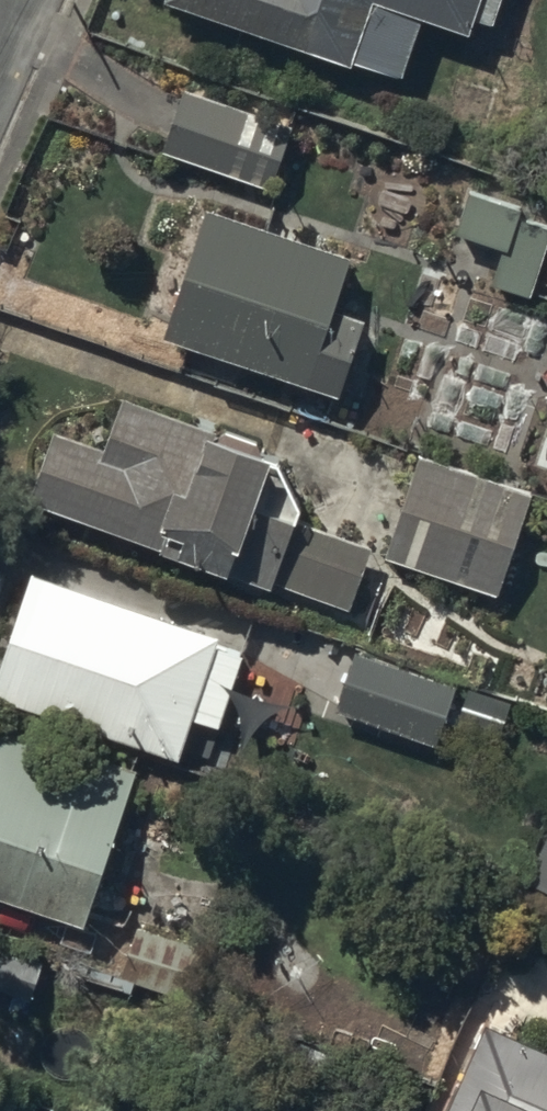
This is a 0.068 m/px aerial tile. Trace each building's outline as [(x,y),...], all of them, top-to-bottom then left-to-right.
[(399,60),(420,0),(229,0),(399,60)] [(466,12),(470,0),(433,0),(466,12)] [(294,106),(186,69),(163,139),(271,175),(294,106)] [(470,173),(456,220),(503,234),(491,272),(531,284),(546,230),(546,217),(517,208),(523,189),(470,173)] [(347,238),(204,190),(161,322),(339,379),(364,300),(331,290),(347,238)] [(349,602),(370,545),(295,518),(301,502),(279,456),(128,401),(110,451),(60,433),(40,489),(349,602)] [(525,496),(416,459),(385,550),(494,587),(525,496)] [(38,581),(0,683),(0,685),(176,749),(190,712),(216,721),(240,655),(38,581)] [(452,686),(358,653),(340,704),(434,737),(452,686)] [(508,699),(470,687),(459,723),(497,735),(508,699)] [(0,721),(0,888),(82,916),(134,767),(0,721)] [(535,877),(546,883),(546,851),(535,877)] [(222,953),(138,926),(122,974),(206,1001),(222,953)] [(490,1027),(450,1110),(546,1110),(546,1052),(490,1027)]
